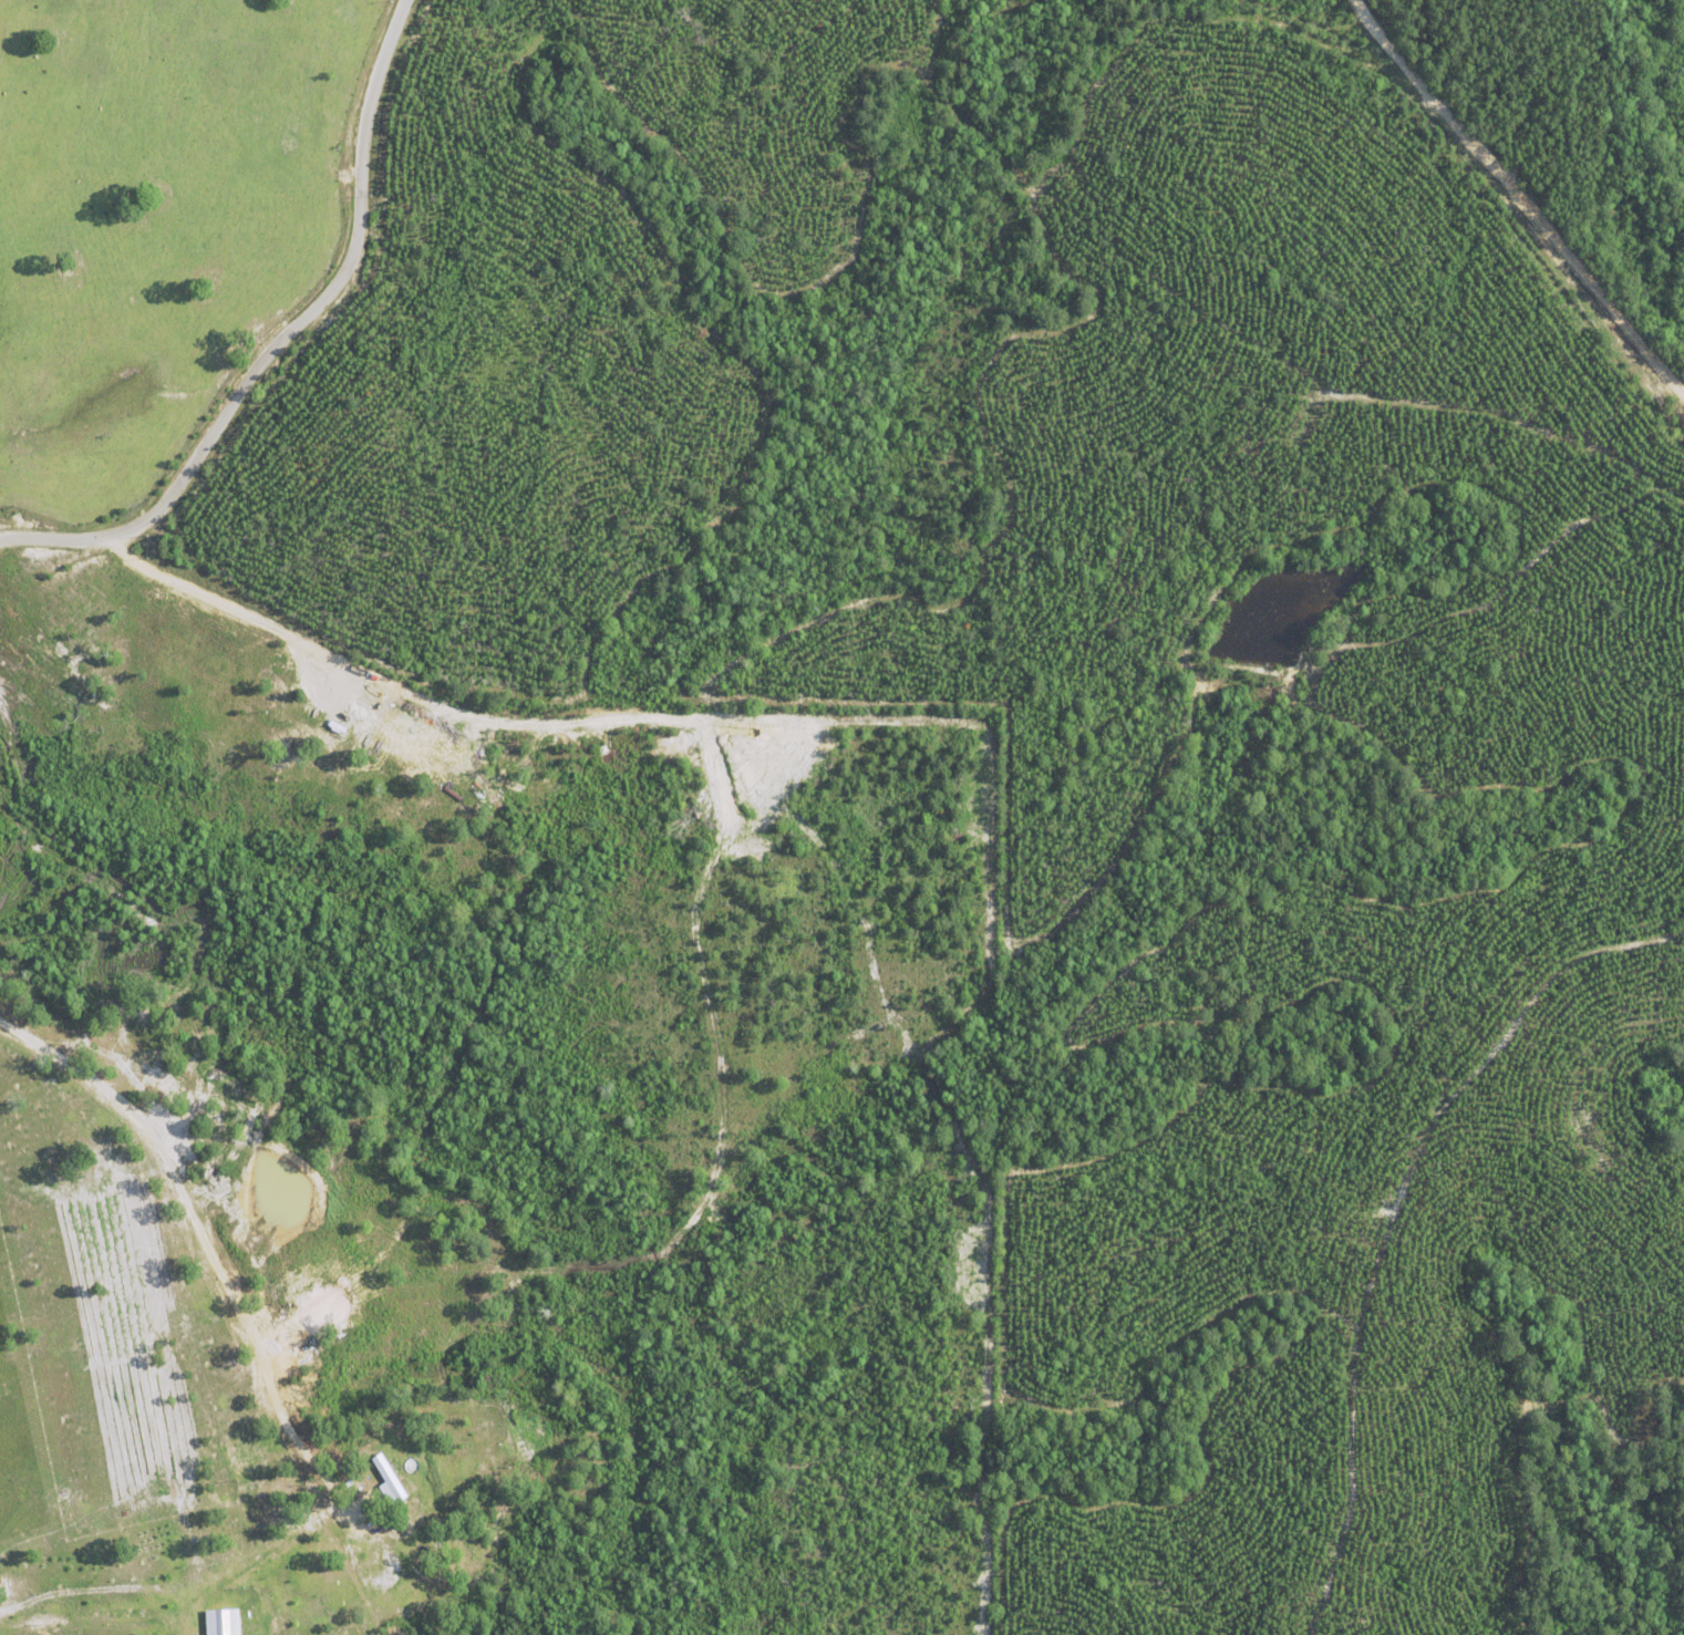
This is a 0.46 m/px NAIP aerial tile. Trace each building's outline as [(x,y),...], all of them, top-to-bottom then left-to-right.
[(369,1458),(394,1502),(404,1496),(379,1452),(369,1458)] [(237,1609),(204,1610),(204,1634),(238,1634),(237,1609)]
